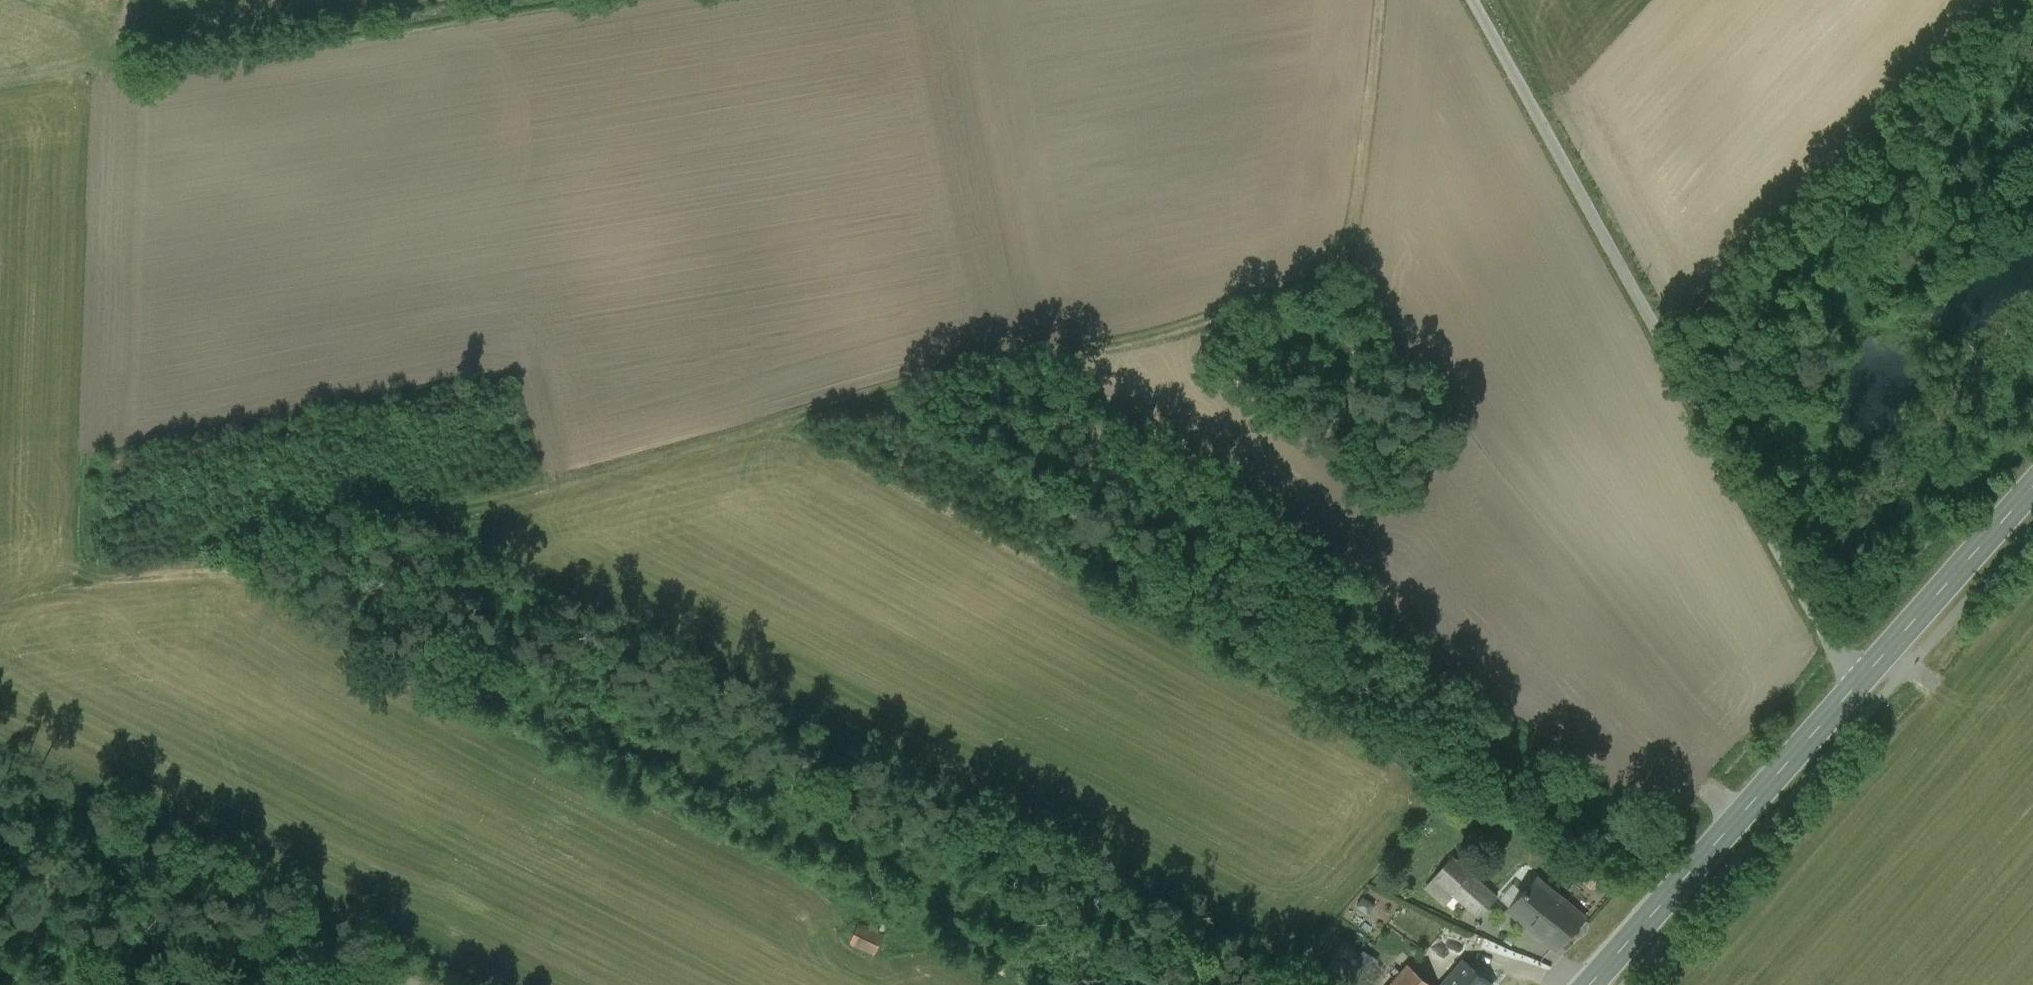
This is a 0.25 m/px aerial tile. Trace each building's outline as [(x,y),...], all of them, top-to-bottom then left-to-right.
[(1456,852),(1434,875),(1474,914),(1497,892),(1456,852)] [(1542,872),(1508,908),(1556,952),(1589,915),(1542,872)] [(860,919),(849,942),(886,960),(897,937),(860,919)] [(1468,954),(1436,983),(1414,958),(1385,984),(1497,984),(1468,954)]
